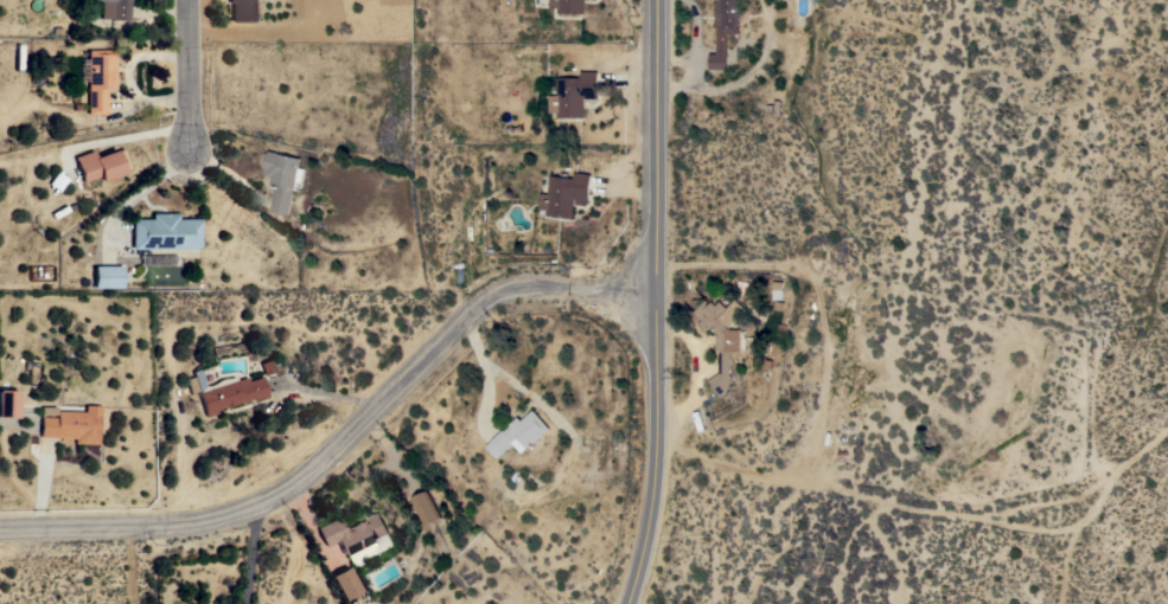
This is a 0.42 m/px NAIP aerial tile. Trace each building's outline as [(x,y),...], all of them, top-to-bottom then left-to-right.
[(101,1),(85,0),(129,0),(128,20),(110,19),(110,18),(100,18),(101,1)] [(228,4),(227,0),(258,0),(259,21),(231,21),(231,4),(228,4)] [(550,7),(550,0),(585,0),(585,13),(559,13),(559,7),(550,7)] [(715,41),(716,0),(741,0),(741,33),(728,33),(728,69),(709,69),(709,53),(716,53),(716,41),(715,41)] [(114,88),(106,88),(106,114),(87,114),(87,50),(114,50),(114,88)] [(549,111),(549,95),(557,95),(557,77),(581,77),(581,71),(599,71),(599,98),(583,98),(583,117),(557,117),(557,122),(549,122),(549,111)] [(91,149),(94,156),(114,149),(115,150),(122,148),(129,168),(122,171),(123,172),(116,174),(117,176),(108,180),(107,178),(100,181),(97,175),(82,181),(74,156),(91,149)] [(288,214),(270,211),(275,186),(270,185),(272,175),(266,174),(267,169),(264,169),(266,167),(263,166),(267,152),(268,152),(269,150),(301,158),(299,167),(305,169),(300,191),(294,189),(288,214)] [(574,178),(575,172),(592,173),(588,200),(574,199),(573,218),(545,214),(547,210),(538,208),(541,193),(548,193),(550,175),(574,178)] [(130,219),(151,219),(151,213),(175,213),(175,218),(198,218),(198,248),(132,249),(130,219)] [(121,288),(92,288),(92,265),(121,265),(121,288)] [(773,300),(773,289),(773,281),(784,281),(784,289),(784,300),(773,300)] [(734,348),(730,348),(730,387),(719,394),(709,379),(720,372),(720,349),(716,349),(716,335),(719,335),(711,328),(707,333),(697,323),(702,320),(694,311),(704,300),(709,304),(713,301),(716,306),(721,301),(728,308),(738,298),(747,309),(735,321),(739,325),(734,329),(734,348)] [(834,315),(834,300),(842,300),(842,309),(848,309),(848,315),(834,315)] [(832,335),(832,323),(848,325),(848,335),(832,335)] [(191,371),(197,370),(199,371),(200,373),(202,377),(203,384),(204,386),(206,386),(210,385),(218,379),(222,379),(228,378),(231,377),(234,378),(235,380),(245,377),(247,380),(250,379),(249,377),(259,373),(260,377),(261,377),(268,397),(253,401),(251,398),(216,410),(217,412),(205,417),(191,371)] [(18,418),(19,391),(0,391),(0,418),(18,418)] [(38,437),(39,417),(55,417),(55,411),(83,412),(83,405),(98,406),(98,413),(97,413),(96,433),(97,433),(97,444),(74,443),(74,438),(38,437)] [(522,420),(534,410),(550,429),(528,449),(526,448),(522,452),(513,443),(503,452),(491,441),(518,416),(522,420)] [(443,518),(427,527),(411,499),(428,490),(443,518)] [(337,540),(325,546),(315,528),(338,516),(345,528),(378,510),(396,545),(351,567),(337,540)] [(359,591),(343,600),(330,576),(346,566),(359,591)]
